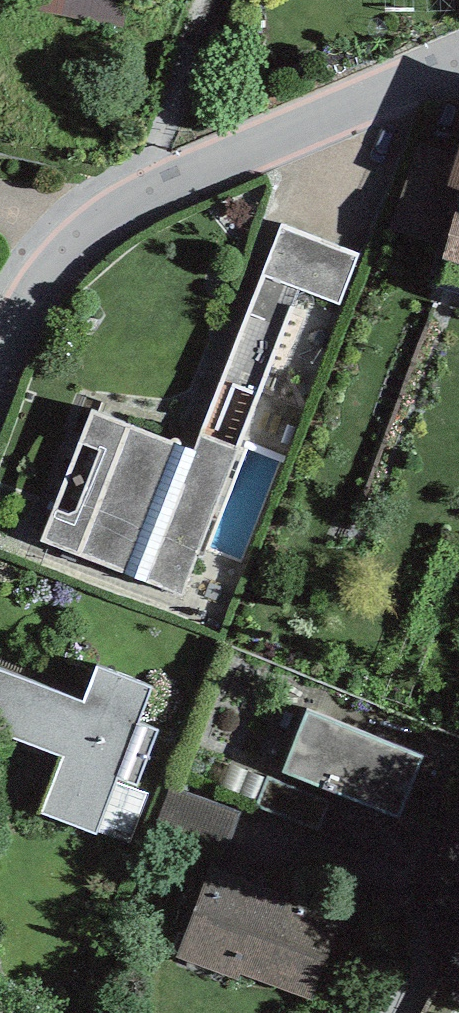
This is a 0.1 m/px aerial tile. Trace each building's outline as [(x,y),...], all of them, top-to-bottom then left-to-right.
[(51,1),(49,30),(131,35),(133,6),(51,1)] [(455,157),(419,145),(392,227),(429,239),(446,186),(455,157)] [(455,157),(446,186),(458,189),(458,146),(455,157)] [(432,292),(458,302),(458,212),(432,292)] [(358,257),(281,226),(261,276),(338,306),(358,257)] [(191,450),(93,412),(43,541),(180,594),(237,448),(198,433),(191,450)] [(0,669),(0,734),(62,757),(40,814),(96,836),(118,779),(136,786),(157,732),(137,724),(152,687),(95,666),(82,700),(0,669)] [(423,760),(307,712),(282,773),(397,821),(423,760)] [(329,802),(266,778),(256,805),(318,830),(329,802)] [(340,918),(206,871),(174,959),(237,982),(240,974),(311,1000),(340,918)]
